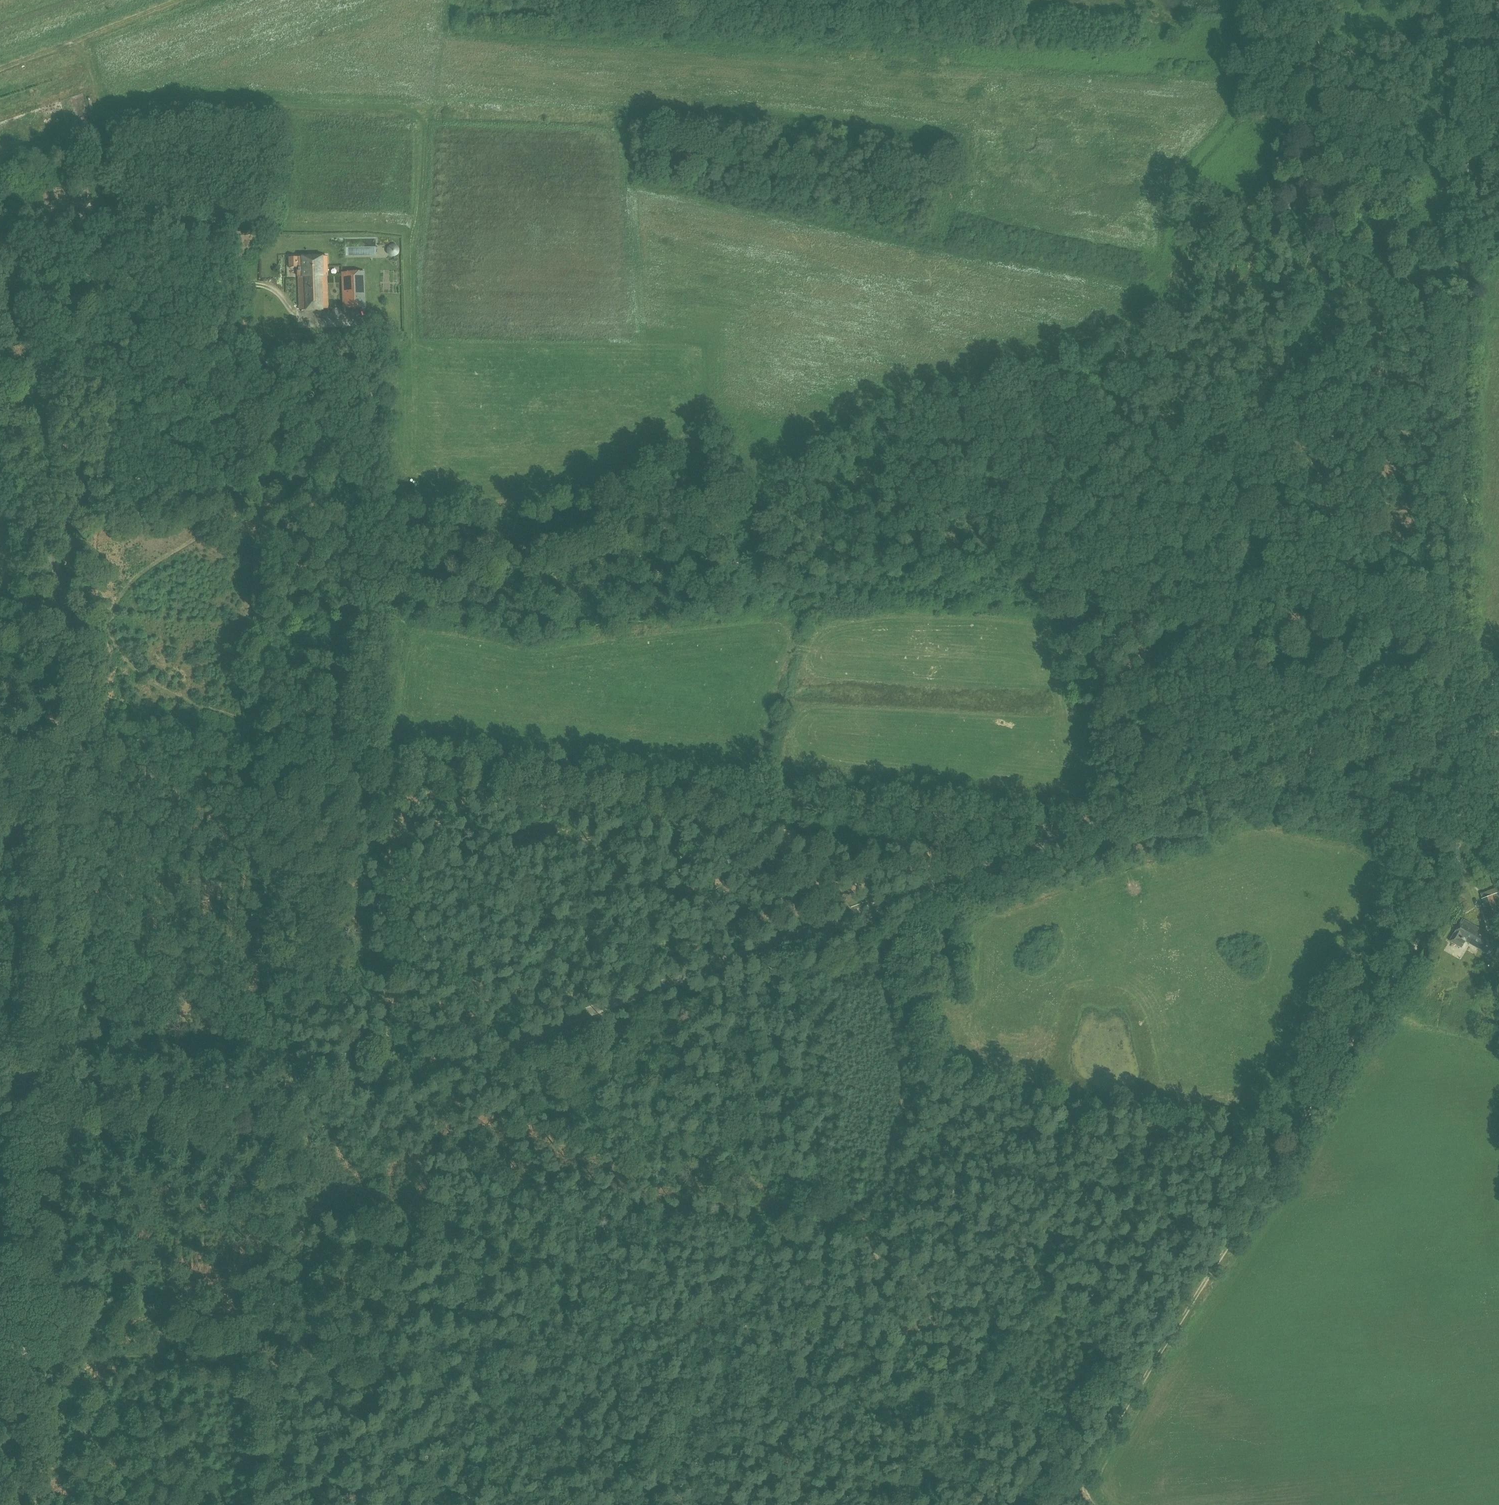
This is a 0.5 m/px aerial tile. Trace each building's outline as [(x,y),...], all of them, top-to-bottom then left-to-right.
[(66,214),(66,205),(58,204),(57,213),(66,214)] [(298,267),(300,309),(328,308),(327,275),(327,256),(289,257),(289,267),(298,267)] [(341,271),(342,308),(366,307),(364,270),(341,271)] [(263,427),(267,436),(272,434),(268,425),(263,427)] [(1498,903),(1498,900),(1494,887),(1480,893),(1482,898),(1481,898),(1489,920),(1498,916),(1498,908),(1496,904),(1498,903)] [(1496,943),(1494,942),(1496,938),(1462,918),(1450,940),(1462,947),(1465,941),(1489,955),(1496,943)] [(361,1381),(365,1397),(378,1393),(374,1377),(361,1381)]
